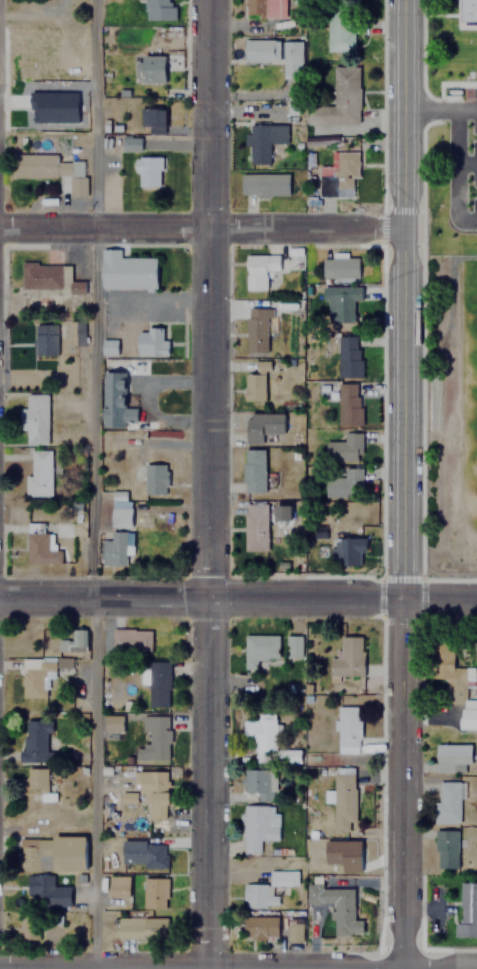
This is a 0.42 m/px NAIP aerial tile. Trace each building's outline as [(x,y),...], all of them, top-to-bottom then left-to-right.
[(174,0),(144,0),(144,19),(174,19),(174,0)] [(261,0),(242,0),(242,16),(261,16),(261,0)] [(264,17),(284,17),(284,0),(264,0),(264,17)] [(468,20),(476,20),(476,0),(468,0),(468,20)] [(326,50),(352,50),(353,10),(327,10),(326,50)] [(278,38),(242,38),(242,61),(278,61),(278,38)] [(301,78),(301,39),(281,39),(281,78),(301,78)] [(164,82),(164,54),(140,54),(140,82),(164,82)] [(358,124),(358,66),(332,65),(332,105),(322,105),(322,124),(358,124)] [(31,121),(78,122),(79,91),(32,91),(31,121)] [(164,107),(138,107),(138,134),(164,134),(164,107)] [(286,124),(248,124),(248,163),(269,163),(269,143),(286,143),(286,124)] [(318,196),(355,196),(355,151),(330,151),(330,166),(318,166),(318,196)] [(56,153),(13,154),(13,177),(68,176),(68,195),(84,195),(84,161),(56,161),(56,153)] [(160,186),(160,156),(135,156),(135,186),(160,186)] [(288,196),(288,173),(239,173),(239,196),(288,196)] [(119,257),(119,249),(100,249),(100,289),(155,289),(155,257),(119,257)] [(265,289),(265,269),(277,269),(277,255),(244,255),(244,289),(265,289)] [(322,257),(322,278),(357,278),(357,257),(322,257)] [(69,264),(20,263),(20,288),(69,289),(69,291),(82,292),(82,282),(69,282),(69,264)] [(360,286),(322,286),(322,299),(327,299),(327,322),(353,322),(353,300),(360,300),(360,286)] [(245,351),(267,351),(267,307),(245,307),(245,351)] [(85,320),(76,320),(76,345),(85,345),(85,320)] [(56,355),(56,325),(34,325),(34,355),(56,355)] [(167,355),(167,339),(162,339),(162,328),(136,328),(136,355),(167,355)] [(360,377),(360,335),(337,335),(337,377),(360,377)] [(102,355),(118,355),(118,339),(102,339),(102,355)] [(135,406),(124,406),(125,372),(102,371),(101,426),(135,426),(135,406)] [(243,372),(243,400),(264,400),(264,372),(243,372)] [(360,425),(360,383),(337,383),(337,425),(360,425)] [(47,444),(47,393),(25,393),(25,444),(47,444)] [(245,441),(261,441),(261,415),(245,415),(245,441)] [(325,460),(360,460),(360,432),(341,432),(341,441),(325,441),(325,460)] [(30,476),(24,476),(25,496),(50,496),(50,449),(30,449),(30,476)] [(242,492),(264,492),(264,449),(242,449),(242,492)] [(166,494),(166,464),(142,464),(142,494),(166,494)] [(325,497),(361,497),(361,469),(325,469),(325,497)] [(129,490),(110,490),(110,527),(129,527),(129,490)] [(294,505),(276,505),(275,520),(293,520),(294,505)] [(242,551),(267,551),(267,508),(242,508),(242,551)] [(101,565),(127,566),(128,531),(102,530),(101,565)] [(25,532),(25,560),(50,560),(50,532),(25,532)] [(364,552),(365,537),(333,537),(332,566),(359,567),(359,552),(364,552)] [(85,629),(56,629),(56,651),(85,651),(85,629)] [(150,629),(110,629),(110,651),(150,651),(150,629)] [(278,635),(243,635),(243,669),(256,669),(256,660),(278,660),(278,635)] [(300,658),(300,635),(284,635),(284,658),(300,658)] [(339,659),(332,659),(332,674),(362,674),(362,636),(339,636),(339,659)] [(21,658),(21,697),(47,697),(47,679),(53,679),(53,658),(21,658)] [(70,667),(70,658),(56,658),(56,666),(70,667)] [(147,707),(168,707),(168,661),(138,661),(138,683),(147,683),(147,707)] [(359,753),(359,706),(336,706),(336,753),(359,753)] [(461,714),(461,730),(476,730),(476,714),(461,714)] [(106,732),(124,731),(124,715),(106,716),(106,732)] [(168,716),(140,716),(140,744),(132,744),(132,760),(168,760),(168,716)] [(253,763),(277,763),(277,717),(242,716),(241,737),(253,737),(253,763)] [(48,720),(21,720),(20,761),(69,762),(69,752),(48,752),(48,720)] [(434,772),(470,772),(470,744),(434,744),(434,772)] [(284,751),(284,762),(299,762),(299,751),(284,751)] [(45,792),(45,765),(26,765),(26,792),(45,792)] [(242,770),(242,792),(267,792),(267,770),(242,770)] [(122,804),(147,804),(147,818),(166,818),(167,773),(122,772),(122,804)] [(354,772),(332,773),(333,832),(354,832),(354,772)] [(461,782),(436,782),(436,823),(461,823),(461,782)] [(277,841),(278,805),(242,805),(241,854),(259,854),(259,841),(277,841)] [(457,831),(435,831),(435,868),(457,868),(457,831)] [(84,838),(21,838),(21,857),(51,857),(51,869),(84,869),(84,838)] [(326,863),(343,863),(343,871),(364,872),(364,840),(326,840),(326,863)] [(121,866),(165,866),(165,842),(121,842),(121,866)] [(299,871),(271,871),(270,886),(299,886),(299,871)] [(127,897),(127,876),(107,876),(107,897),(127,897)] [(353,919),(353,888),(320,888),(321,876),(304,876),(304,905),(334,905),(333,933),(362,934),(362,919),(353,919)] [(166,878),(141,878),(141,908),(166,908),(166,878)] [(53,881),(26,881),(26,904),(69,904),(69,885),(53,885),(53,881)] [(456,881),(456,936),(476,936),(476,881),(456,881)] [(242,907),(276,907),(276,883),(242,883),(242,907)] [(40,940),(41,916),(20,916),(19,939),(40,940)] [(166,939),(166,916),(99,916),(99,939),(166,939)] [(242,917),(242,940),(276,940),(276,917),(242,917)] [(289,941),(304,941),(304,918),(288,918),(289,941)]
